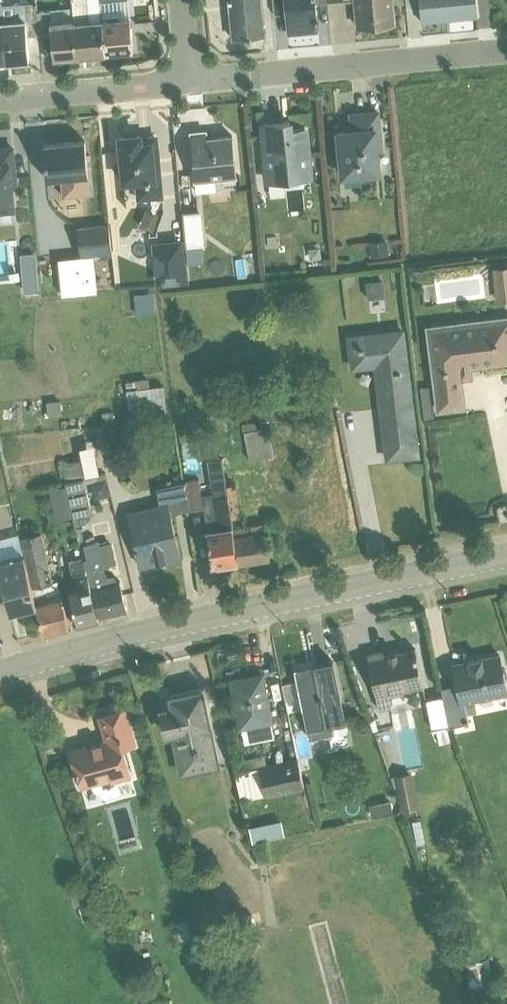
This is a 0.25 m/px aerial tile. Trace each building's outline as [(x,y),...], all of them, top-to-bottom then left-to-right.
[(6,63),(30,61),(28,37),(40,36),(38,12),(37,0),(21,0),(21,4),(1,6),(6,63)] [(78,57),(107,54),(103,22),(101,2),(101,0),(72,0),(74,20),(78,57)] [(233,39),(246,38),(252,38),(265,36),(262,0),(229,0),(233,39)] [(328,0),(286,0),(289,34),(319,31),(318,25),(320,25),(318,3),(329,2),(328,0)] [(329,2),(345,1),(345,3),(356,2),(359,27),(395,24),(392,0),(328,0),(329,2)] [(447,0),(420,0),(423,22),(449,19),(447,0)] [(449,19),(477,16),(476,0),(447,0),(449,19)] [(38,12),(40,36),(52,35),(54,59),(78,57),(74,20),(51,22),(50,11),(38,12)] [(103,22),(107,54),(134,51),(133,37),(132,27),(131,19),(103,22)] [(354,132),(339,133),(342,179),(382,176),(380,153),(382,153),(379,113),(352,116),(354,132)] [(290,122),(264,124),(268,184),(271,184),(272,198),(286,197),(285,182),(309,181),(306,128),(291,130),(290,122)] [(197,183),(216,181),(238,178),(233,137),(208,139),(207,132),(191,133),(197,183)] [(142,144),(150,143),(151,141),(157,140),(156,135),(141,136),(142,144)] [(141,136),(120,138),(124,185),(136,184),(137,201),(162,199),(157,140),(151,141),(150,143),(142,144),(141,136)] [(86,142),(44,146),(48,181),(61,180),(63,198),(92,195),(86,142)] [(15,224),(14,211),(16,210),(14,184),(16,184),(13,149),(0,150),(0,225),(15,224)] [(216,181),(197,183),(195,183),(196,193),(217,191),(216,181)] [(146,209),(140,227),(154,232),(160,214),(146,209)] [(202,211),(183,213),(187,249),(205,248),(202,211)] [(110,224),(78,228),(81,257),(113,253),(110,224)] [(182,240),(153,243),(157,287),(188,283),(182,240)] [(388,242),(370,244),(372,258),(390,256),(388,242)] [(322,249),(304,250),(305,265),(324,263),(322,249)] [(36,255),(22,256),(25,293),(39,291),(36,255)] [(95,257),(59,260),(63,296),(98,292),(95,257)] [(249,259),(233,260),(235,278),(251,276),(249,259)] [(486,294),(506,294),(506,264),(485,265),(486,294)] [(384,281),(367,283),(368,300),(386,298),(384,281)] [(154,293),(126,296),(128,318),(156,315),(154,293)] [(426,326),(437,413),(467,409),(463,380),(474,379),(472,369),(506,364),(506,316),(426,326)] [(405,330),(348,336),(352,371),(378,368),(388,460),(419,456),(405,330)] [(152,379),(114,384),(115,393),(129,392),(131,409),(142,407),(144,422),(168,419),(164,386),(153,388),(152,379)] [(431,386),(420,387),(424,420),(435,418),(431,386)] [(37,397),(38,412),(53,411),(52,396),(37,397)] [(9,414),(27,412),(26,400),(8,402),(9,414)] [(103,421),(100,421),(101,426),(134,423),(133,413),(117,415),(117,413),(109,413),(109,416),(105,417),(106,418),(102,419),(103,421)] [(259,427),(237,428),(239,457),(261,456),(259,427)] [(58,467),(55,468),(58,481),(86,475),(86,477),(101,474),(94,446),(80,449),(83,459),(58,466),(58,467)] [(184,483),(189,511),(203,509),(213,566),(238,563),(233,530),(232,522),(226,488),(221,459),(208,462),(215,497),(203,500),(200,480),(184,483)] [(105,474),(90,478),(95,500),(110,496),(105,474)] [(67,486),(74,517),(77,529),(85,527),(84,525),(87,524),(87,521),(89,521),(92,518),(92,515),(94,514),(93,507),(91,507),(85,479),(67,484),(67,486)] [(189,511),(184,483),(157,488),(161,506),(130,511),(140,566),(165,561),(166,563),(182,560),(174,514),(189,511)] [(74,517),(67,486),(50,490),(57,521),(74,517)] [(226,488),(232,522),(242,520),(236,486),(226,488)] [(233,530),(238,563),(239,565),(270,561),(263,525),(233,530)] [(43,533),(20,538),(44,635),(70,628),(59,582),(54,583),(43,533)] [(25,556),(19,534),(0,539),(0,562),(25,556)] [(85,561),(88,575),(89,575),(100,619),(128,612),(120,582),(116,583),(115,577),(107,579),(105,569),(118,566),(112,543),(101,546),(99,540),(93,541),(94,543),(85,545),(88,560),(85,561)] [(0,562),(0,576),(5,595),(6,595),(10,613),(37,607),(25,556),(0,562)] [(88,575),(85,561),(84,559),(70,562),(77,589),(70,591),(79,624),(98,619),(88,575)] [(384,653),(368,656),(380,712),(392,709),(389,696),(424,688),(416,650),(385,657),(384,653)] [(450,728),(469,723),(465,705),(506,696),(506,682),(506,678),(506,674),(506,671),(503,669),(501,656),(470,662),(454,666),(458,686),(442,689),(444,697),(450,728)] [(315,671),(297,675),(311,740),(334,735),(333,727),(346,724),(334,663),(314,667),(315,671)] [(263,675),(232,681),(245,745),(275,739),(263,675)] [(201,689),(202,689),(201,687),(171,694),(171,696),(172,696),(173,699),(201,693),(201,689)] [(172,696),(171,696),(174,709),(162,711),(168,739),(172,738),(180,778),(221,770),(205,689),(202,690),(202,689),(201,689),(201,693),(173,699),(172,696)] [(450,728),(444,697),(431,700),(441,745),(452,743),(448,728),(450,728)] [(108,743),(72,753),(82,789),(111,780),(112,784),(133,778),(124,749),(135,746),(124,710),(101,716),(108,743)] [(242,772),(235,774),(241,802),(266,796),(266,799),(304,790),(298,759),(268,766),(266,755),(239,761),(242,772)] [(411,776),(391,779),(402,812),(419,809),(411,776)] [(391,803),(369,808),(372,820),(393,815),(391,803)] [(282,821),(250,828),(253,843),(285,837),(282,821)] [(197,917),(174,925),(181,943),(204,934),(197,917)] [(254,917),(240,921),(244,935),(258,931),(254,917)] [(489,961),(465,967),(472,993),(496,987),(489,961)]
